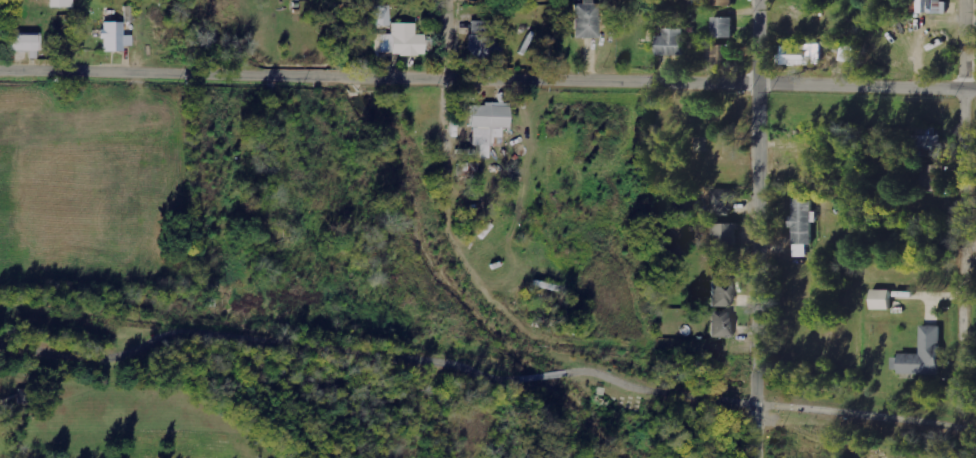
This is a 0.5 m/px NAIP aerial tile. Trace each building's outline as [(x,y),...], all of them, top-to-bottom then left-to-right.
[(50,8),(74,8),(74,0),(50,0),(50,8)] [(947,2),(943,2),(943,0),(929,0),(929,13),(947,13),(947,2)] [(575,39),(598,39),(598,2),(575,2),(575,39)] [(388,6),(376,7),(376,27),(389,27),(388,6)] [(733,18),(714,17),(713,38),(733,38),(733,18)] [(103,52),(124,52),(124,46),(133,46),(132,36),(124,36),(124,22),(102,23),(103,52)] [(503,63),(503,36),(491,35),(492,22),(471,22),(470,62),(503,63)] [(374,34),(374,55),(426,55),(425,35),(416,35),(416,24),(392,24),(392,34),(374,34)] [(684,56),(685,29),(665,29),(665,36),(659,36),(658,55),(684,56)] [(11,35),(12,52),(41,52),(41,34),(11,35)] [(778,45),(778,66),(821,65),(820,44),(778,45)] [(733,45),(713,46),(713,64),(733,63),(733,45)] [(854,63),(856,46),(841,45),(839,61),(854,63)] [(490,159),(490,146),(502,146),(503,129),(510,129),(511,104),(473,104),(472,147),(476,147),(476,158),(490,159)] [(909,135),(910,156),(941,155),(940,127),(917,128),(917,135),(909,135)] [(733,189),(713,189),(713,215),(733,215),(733,189)] [(793,257),(807,257),(807,244),(813,244),(812,198),(794,199),(794,215),(793,215),(793,257)] [(714,223),(714,235),(720,235),(720,242),(737,243),(738,223),(714,223)] [(733,284),(713,284),(712,306),(733,307),(733,284)] [(891,309),(892,289),(873,289),(873,309),(891,309)] [(733,312),(713,312),(712,337),(732,338),(733,312)] [(901,353),(900,373),(940,374),(941,326),(921,325),(921,353),(901,353)]
